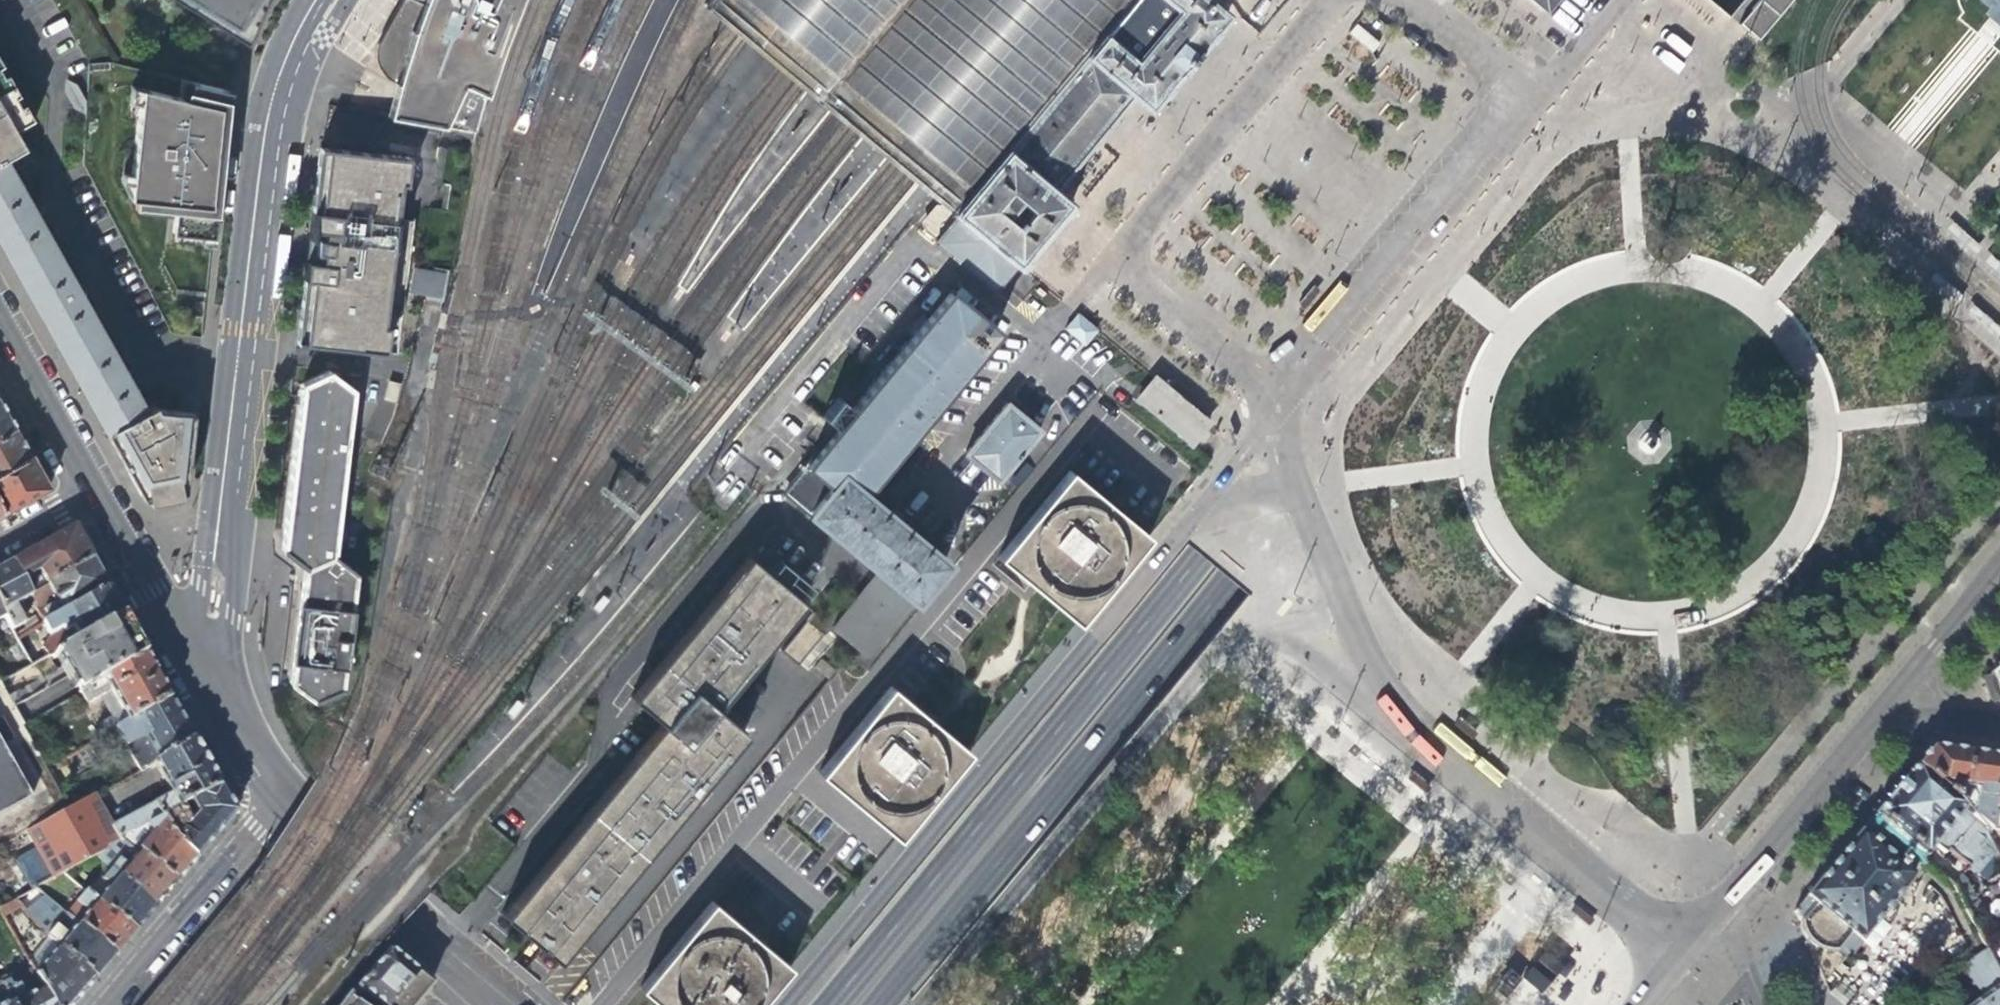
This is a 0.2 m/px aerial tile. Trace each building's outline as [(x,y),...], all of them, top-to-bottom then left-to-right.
[(247,39),(256,18),(265,0),(178,0),(247,39)] [(434,10),(422,3),(416,0),(401,0),(376,44),(375,49),(375,56),(377,65),(380,72),(389,79),(396,83),(397,83),(402,83),(411,83),(416,79),(423,75),(426,73),(429,68),(461,83),(442,125),(464,135),(472,139),(475,131),(497,60),(519,7),(521,0),(439,0),(434,10)] [(422,3),(434,10),(439,0),(423,0),(422,3)] [(1184,11),(1142,62),(1105,32),(1085,55),(1132,94),(1149,109),(1229,13),(1213,0),(1170,0),(1184,11)] [(1546,12),(1556,0),(1531,0),(1546,12)] [(1590,3),(1587,0),(1563,0),(1550,15),(1568,30),(1590,3)] [(1790,0),(1760,0),(1738,26),(1758,42),(1792,1),(1790,0)] [(1357,24),(1349,34),(1372,52),(1380,42),(1357,24)] [(1132,94),(1085,55),(1006,147),(1054,187),(1132,94)] [(21,145),(11,127),(29,117),(0,65),(0,158),(21,145)] [(442,125),(461,83),(429,68),(426,73),(423,75),(416,79),(411,83),(402,83),(397,83),(396,83),(387,115),(441,125),(442,125)] [(84,114),(85,100),(76,84),(65,78),(64,91),(73,108),(84,114)] [(224,128),(225,121),(231,90),(182,79),(178,97),(140,88),(138,104),(131,174),(128,198),(136,199),(135,210),(168,213),(169,202),(175,202),(172,232),(212,235),(224,128)] [(138,104),(140,88),(130,86),(128,103),(138,104)] [(409,156),(320,143),(315,187),(310,230),(304,274),(298,322),(296,342),(390,352),(392,328),(386,327),(389,306),(406,309),(403,295),(391,293),(405,183),(412,182),(409,156)] [(1054,187),(1006,147),(951,213),(956,215),(1015,264),(1070,200),(1054,187)] [(140,407),(0,159),(0,247),(98,420),(103,429),(140,407)] [(128,198),(131,174),(121,172),(120,181),(128,198)] [(1015,264),(956,215),(935,240),(993,290),(1015,264)] [(1947,228),(1976,254),(1982,248),(1953,222),(1947,228)] [(1999,274),(1999,263),(1991,255),(1985,262),(1999,274)] [(413,265),(408,291),(439,297),(444,271),(413,265)] [(1929,277),(1958,303),(1964,296),(1935,271),(1929,277)] [(872,559),(884,569),(916,597),(946,559),(901,522),(903,519),(890,509),(888,511),(865,491),(916,429),(921,432),(932,419),(927,415),(998,329),(951,291),(788,488),(855,545),(851,550),(868,563),(872,559)] [(1997,336),(1999,332),(1999,327),(1973,304),(1967,310),(1997,336)] [(1065,328),(1084,346),(1099,330),(1080,312),(1065,328)] [(283,549),(305,566),(333,555),(352,390),(330,372),(303,383),(283,549)] [(1180,396),(1157,377),(1137,400),(1193,448),(1216,423),(1180,396)] [(15,423),(6,407),(0,398),(0,431),(15,423)] [(151,403),(140,407),(103,429),(148,507),(183,490),(192,411),(178,410),(177,410),(154,407),(151,403)] [(963,454),(996,480),(1037,431),(1004,404),(963,454)] [(30,451),(15,423),(0,431),(0,467),(30,451)] [(0,492),(0,498),(4,506),(25,494),(48,482),(40,467),(30,451),(0,467),(0,482),(8,478),(11,485),(0,492)] [(1067,484),(995,570),(1069,633),(1115,578),(1142,547),(1067,484)] [(37,569),(44,583),(90,558),(79,540),(72,526),(11,559),(21,577),(37,569)] [(557,950),(745,730),(717,707),(780,633),(812,660),(829,639),(798,613),(809,599),(756,554),(638,692),(669,717),(650,739),(599,799),(506,907),(546,941),(557,950)] [(333,555),(305,566),(291,681),(315,698),(340,687),(355,572),(333,555)] [(54,603),(59,613),(105,586),(96,570),(90,558),(44,583),(28,592),(29,593),(37,608),(39,611),(54,603)] [(29,593),(28,592),(21,577),(11,559),(0,565),(0,608),(4,615),(16,637),(44,621),(39,611),(37,608),(21,618),(12,602),(29,593)] [(866,657),(916,597),(884,569),(834,630),(866,657)] [(33,663),(55,650),(120,612),(112,598),(105,586),(59,613),(44,621),(50,634),(39,644),(26,651),(33,663)] [(44,621),(59,613),(54,603),(39,611),(44,621)] [(55,650),(66,671),(83,661),(86,664),(133,636),(126,624),(120,612),(55,650)] [(73,684),(77,692),(142,653),(137,644),(133,636),(86,664),(83,661),(66,671),(73,684)] [(100,735),(112,728),(167,697),(156,678),(142,653),(77,692),(75,693),(82,704),(96,696),(108,714),(93,723),(100,735)] [(1988,676),(1999,707),(1999,662),(1988,676)] [(946,795),(977,758),(897,693),(827,780),(905,844),(946,795)] [(142,735),(156,759),(190,739),(176,713),(167,697),(112,728),(121,746),(142,735)] [(1478,734),(1460,720),(1453,726),(1473,741),(1478,734)] [(167,792),(109,824),(116,837),(120,835),(143,822),(158,814),(214,782),(202,760),(190,739),(156,759),(150,762),(167,792)] [(1974,806),(1971,816),(1990,831),(1996,762),(1926,751),(1910,770),(1959,807),(1962,803),(1974,806)] [(30,808),(0,753),(0,825),(30,808)] [(1999,832),(1999,762),(1996,762),(1990,831),(1999,832)] [(1988,837),(1990,831),(1971,816),(1959,807),(1910,770),(1876,811),(1869,820),(1915,858),(1920,862),(1932,847),(1938,853),(1945,851),(1981,881),(1998,862),(1988,837)] [(1428,792),(1411,778),(1407,784),(1424,798),(1428,792)] [(214,782),(158,814),(172,840),(192,857),(211,834),(230,811),(214,782)] [(89,852),(116,837),(109,824),(93,793),(68,807),(22,833),(45,876),(59,869),(89,852)] [(148,833),(135,848),(173,880),(184,867),(192,857),(172,840),(158,814),(143,822),(148,833)] [(1901,872),(1915,858),(1869,820),(1856,836),(1901,872)] [(1911,880),(1901,872),(1856,836),(1850,843),(1792,914),(1800,922),(1800,930),(1804,938),(1816,950),(1821,953),(1825,954),(1829,954),(1833,952),(1843,961),(1847,956),(1850,959),(1861,946),(1858,943),(1911,880)] [(115,857),(106,867),(152,905),(163,892),(173,880),(135,848),(121,862),(115,857)] [(85,869),(74,882),(131,929),(144,914),(152,905),(106,867),(104,865),(97,874),(93,871),(85,869)] [(74,894),(61,910),(111,953),(123,940),(131,929),(74,882),(68,889),(74,894)] [(13,894),(42,932),(61,910),(31,884),(13,894)] [(640,990),(659,1004),(760,1004),(791,968),(712,903),(640,990)] [(1591,921),(1573,908),(1568,914),(1586,927),(1591,921)] [(61,910),(42,932),(53,941),(93,975),(103,963),(111,953),(61,910)] [(41,982),(54,1004),(68,1004),(77,994),(93,975),(53,941),(33,967),(41,982)] [(371,1004),(389,1004),(414,975),(400,963),(385,951),(354,988),(372,1004),(371,1004)] [(1984,999),(1999,989),(1999,978),(1997,972),(1986,951),(1960,971),(1984,999)] [(1554,962),(1542,954),(1524,976),(1545,992),(1557,978),(1547,970),(1554,962)] [(420,997),(428,987),(414,975),(389,1004),(414,1004),(420,997)] [(0,981),(13,1004),(54,1004),(41,982),(22,993),(14,977),(10,980),(7,976),(0,981)] [(1508,977),(1497,987),(1500,989),(1492,996),(1500,1004),(1501,1004),(1518,988),(1508,977)] [(0,1004),(13,1004),(0,981),(0,1002),(1,1003),(0,1004)] [(355,1004),(371,1004),(372,1004),(354,988),(346,998),(355,1004)] [(1984,999),(1974,1004),(1999,1004),(1999,989),(1984,999)]
